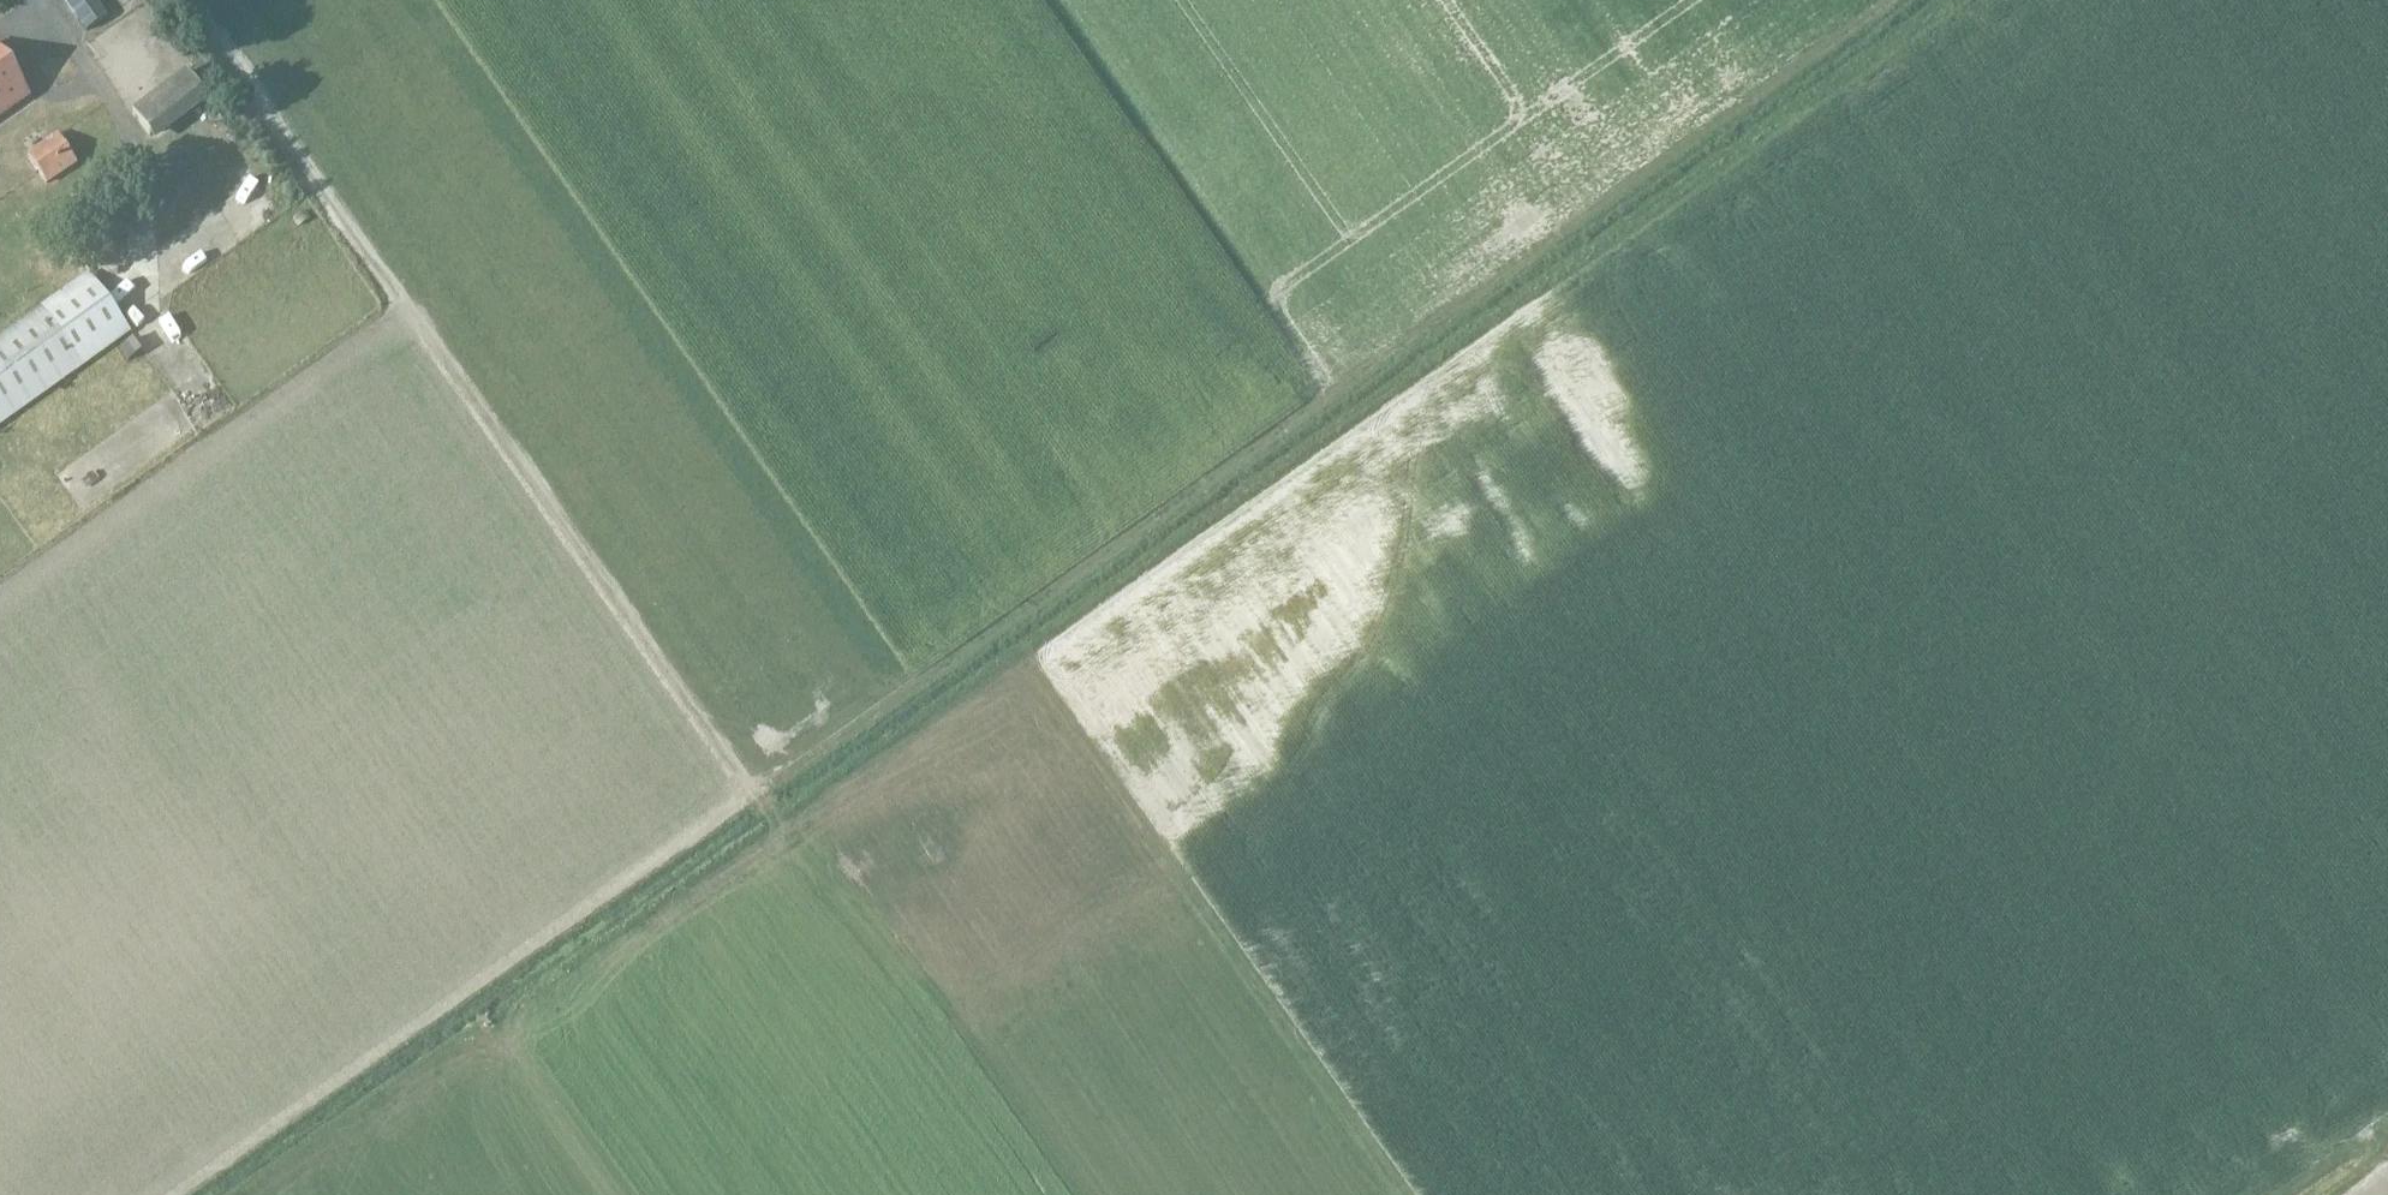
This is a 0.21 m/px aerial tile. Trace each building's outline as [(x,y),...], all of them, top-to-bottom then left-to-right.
[(87,33),(109,18),(97,0),(64,0),(87,33)] [(31,97),(0,52),(0,119),(31,97)] [(133,111),(156,143),(210,103),(187,71),(133,111)] [(27,155),(48,186),(79,165),(58,134),(27,155)] [(168,232),(154,243),(167,261),(181,251),(168,232)] [(132,334),(91,273),(0,337),(0,427),(132,334)] [(155,347),(166,342),(155,320),(144,326),(155,347)]
